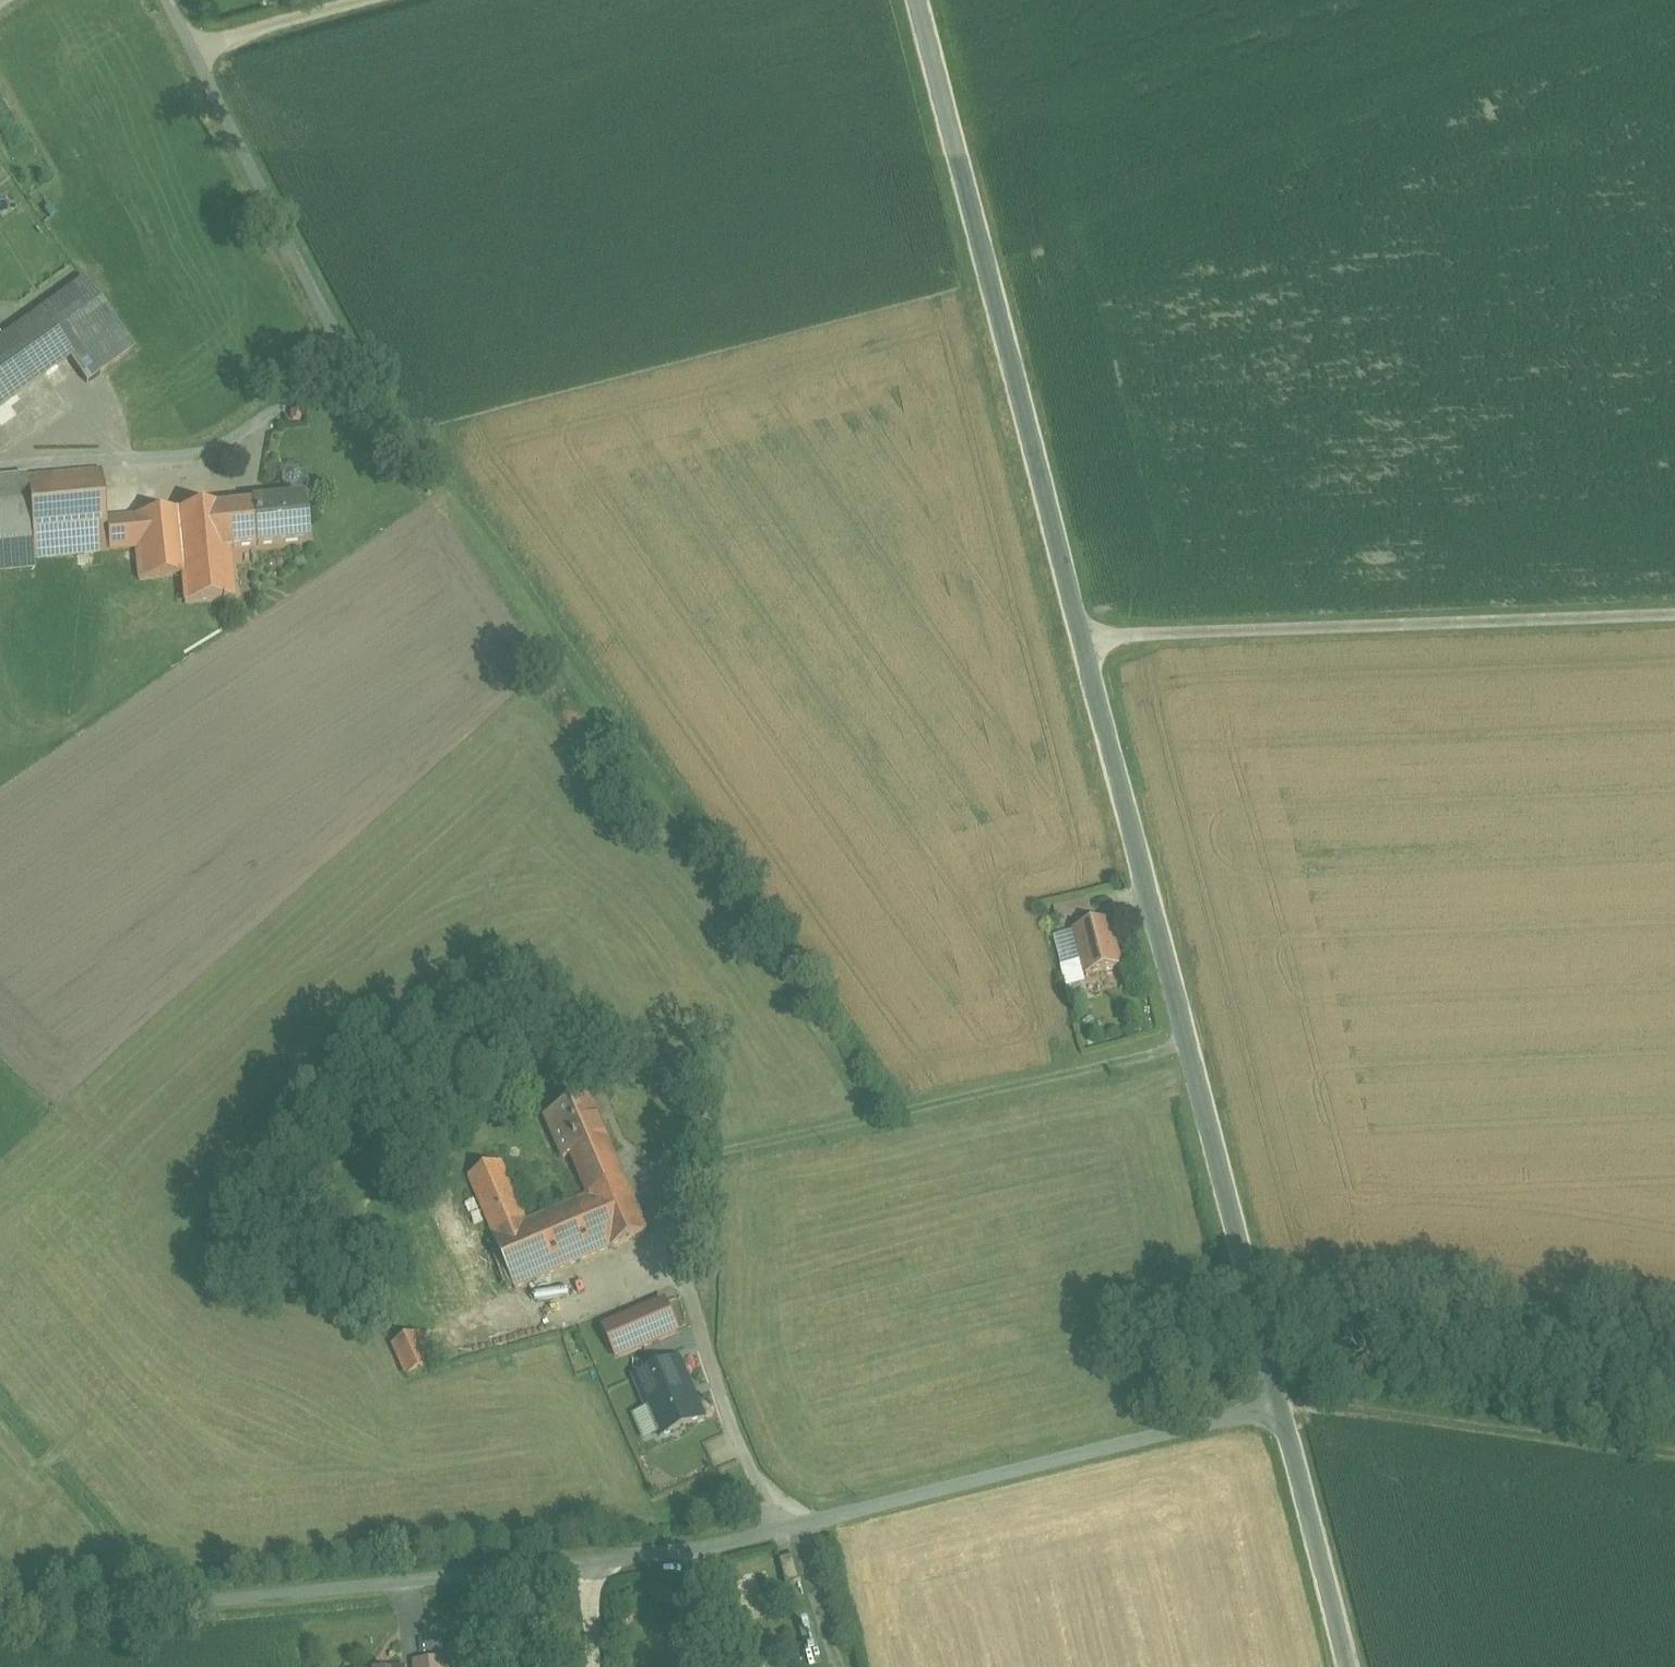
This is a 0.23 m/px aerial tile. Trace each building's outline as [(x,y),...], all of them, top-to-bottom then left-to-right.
[(72,356),(118,322),(87,280),(0,344),(0,408),(72,356)] [(118,322),(72,356),(90,380),(136,347),(118,322)] [(105,470),(29,478),(34,540),(111,533),(110,521),(105,470)] [(0,480),(0,561),(36,557),(34,540),(29,478),(0,480)] [(306,500),(274,503),(274,502),(257,503),(257,505),(228,508),(230,531),(259,528),(261,546),(310,542),(306,500)] [(228,507),(137,517),(137,518),(110,521),(111,533),(113,550),(139,548),(142,577),(185,573),(184,556),(232,551),(230,531),(228,508),(228,507)] [(111,533),(34,540),(36,557),(113,550),(111,533)] [(232,551),(184,556),(185,573),(189,604),(237,600),(232,551)] [(1136,950),(1122,898),(1075,910),(1089,962),(1136,950)] [(1082,961),(1066,966),(1074,994),(1090,989),(1082,961)] [(589,1095),(547,1113),(564,1154),(573,1150),(592,1195),(529,1222),(503,1162),(470,1175),(496,1236),(495,1237),(517,1289),(649,1233),(627,1181),(626,1182),(606,1135),(589,1095)] [(670,1281),(610,1307),(623,1337),(683,1311),(670,1281)] [(432,1348),(418,1316),(394,1327),(408,1358),(432,1348)] [(691,1358),(634,1378),(646,1412),(636,1415),(647,1445),(713,1422),(691,1358)] [(803,1581),(796,1556),(782,1560),(789,1585),(803,1581)] [(814,1624),(801,1627),(811,1665),(823,1662),(814,1624)]
